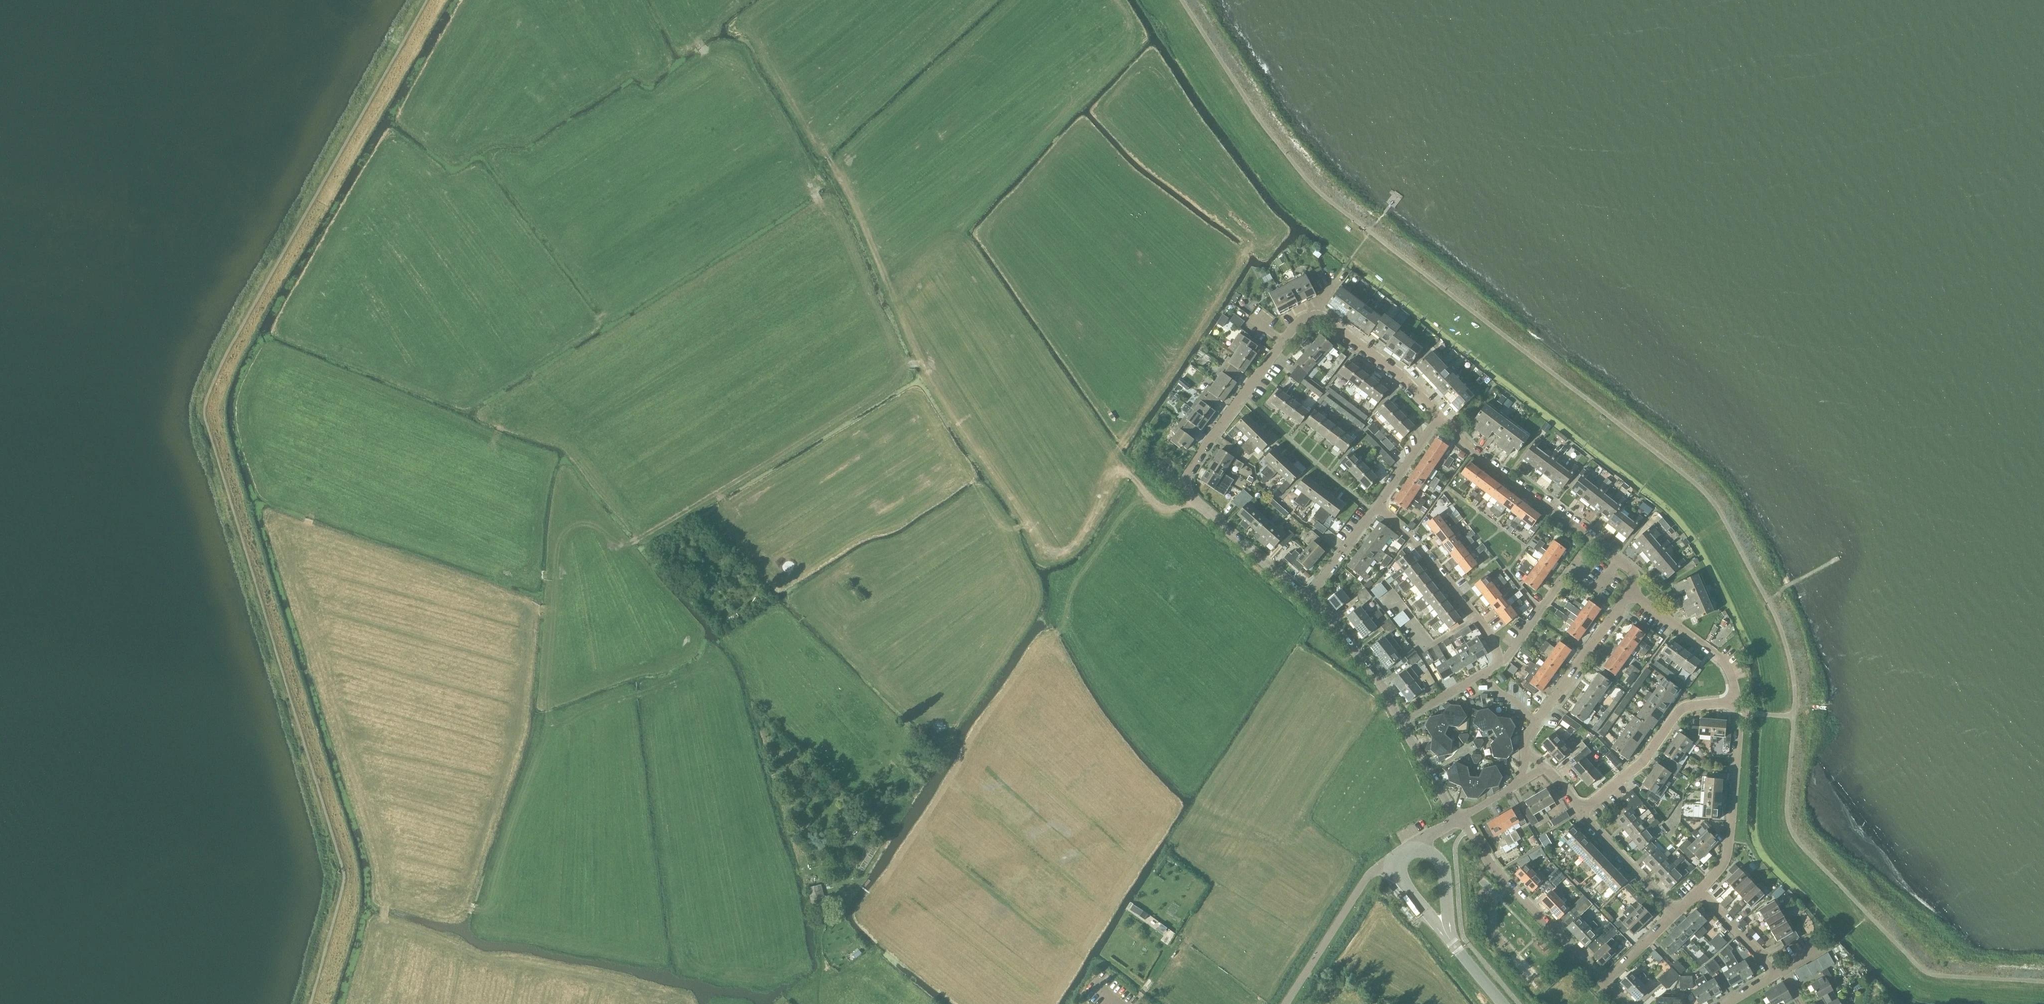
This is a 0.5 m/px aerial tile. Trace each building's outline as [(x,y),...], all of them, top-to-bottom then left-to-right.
[(1313,248),(1309,253),(1313,256),(1317,251),(1313,248)] [(1318,251),(1315,255),(1320,259),(1323,255),(1318,251)] [(1281,259),(1276,262),(1279,268),(1284,265),(1281,259)] [(1298,282),(1309,302),(1318,297),(1308,277),(1298,282)] [(1300,307),(1309,302),(1298,282),(1289,286),(1300,307)] [(1300,307),(1289,286),(1280,291),(1291,311),(1300,307)] [(1336,313),(1350,295),(1342,289),(1328,307),(1336,313)] [(1291,311),(1280,291),(1271,296),(1282,316),(1291,311)] [(1345,320),(1359,301),(1350,295),(1336,313),(1345,320)] [(1353,326),(1367,307),(1359,301),(1345,320),(1353,326)] [(1367,307),(1353,326),(1361,332),(1375,313),(1367,307)] [(1375,313),(1361,332),(1369,338),(1371,335),(1383,320),(1383,319),(1375,313)] [(1230,319),(1224,315),(1218,324),(1224,329),(1230,319)] [(1246,322),(1236,315),(1231,323),(1238,327),(1242,329),(1244,326),(1246,322)] [(1383,320),(1371,335),(1380,341),(1394,322),(1385,316),(1383,319),(1383,320)] [(1394,322),(1380,341),(1388,347),(1399,332),(1402,329),(1394,322)] [(1393,356),(1407,338),(1399,332),(1388,347),(1385,350),(1393,356)] [(1240,335),(1230,350),(1237,354),(1251,365),(1258,355),(1255,353),(1259,348),(1244,338),(1240,335)] [(1314,346),(1325,357),(1334,348),(1322,337),(1314,346)] [(1402,363),(1416,344),(1407,338),(1393,356),(1402,363)] [(1416,344),(1402,363),(1410,369),(1424,350),(1416,344)] [(1317,365),(1325,357),(1314,346),(1306,355),(1317,365)] [(1208,356),(1202,351),(1197,357),(1204,362),(1208,356)] [(1423,377),(1440,361),(1433,353),(1416,370),(1423,377)] [(1251,365),(1237,354),(1233,360),(1230,358),(1224,367),(1239,377),(1242,373),(1245,375),(1251,365)] [(1334,365),(1335,366),(1340,369),(1348,358),(1343,354),(1334,365)] [(1295,373),(1305,380),(1309,375),(1309,374),(1317,365),(1306,355),(1297,364),(1300,366),(1295,373)] [(1463,358),(1457,363),(1461,367),(1466,363),(1463,358)] [(1430,384),(1447,368),(1440,361),(1423,377),(1430,384)] [(1350,382),(1360,370),(1350,362),(1341,375),(1338,378),(1343,382),(1345,378),(1350,382)] [(1332,379),(1340,369),(1335,366),(1328,376),(1332,379)] [(1239,377),(1224,367),(1218,376),(1220,378),(1217,383),(1231,394),(1238,384),(1235,382),(1239,377)] [(1437,392),(1454,376),(1447,368),(1430,384),(1437,392)] [(1360,389),(1369,377),(1360,370),(1350,382),(1348,386),(1351,388),(1353,384),(1360,389)] [(1302,384),(1305,380),(1295,373),(1291,378),(1301,385),(1302,384)] [(1444,399),(1461,383),(1454,376),(1437,392),(1444,399)] [(1370,397),(1379,384),(1369,377),(1360,389),(1357,393),(1360,395),(1363,391),(1370,397)] [(1192,387),(1183,380),(1180,384),(1189,391),(1192,387)] [(1312,391),(1314,388),(1305,380),(1302,384),(1312,391)] [(1231,394),(1217,383),(1213,389),(1210,386),(1203,395),(1218,406),(1221,401),(1224,403),(1231,394)] [(1461,383),(1444,399),(1451,407),(1468,391),(1461,383)] [(1379,384),(1370,397),(1368,398),(1372,401),(1373,399),(1379,404),(1389,392),(1379,384)] [(1181,398),(1185,391),(1180,388),(1176,395),(1181,398)] [(1314,388),(1312,391),(1321,398),(1324,395),(1314,388)] [(1337,400),(1340,396),(1330,389),(1327,392),(1337,400)] [(1281,411),(1291,399),(1290,398),(1292,396),(1289,393),(1287,396),(1281,391),(1272,404),(1281,411)] [(1468,391),(1451,407),(1459,414),(1475,398),(1468,391)] [(1218,406),(1203,395),(1193,409),(1210,422),(1217,413),(1214,411),(1218,406)] [(1347,407),(1349,403),(1340,396),(1337,400),(1347,407)] [(1335,408),(1337,405),(1327,397),(1325,401),(1335,408)] [(1169,406),(1177,411),(1182,404),(1174,399),(1169,406)] [(1291,399),(1281,411),(1291,418),(1300,406),(1298,404),(1291,399)] [(1388,421),(1399,411),(1390,402),(1377,414),(1381,418),(1383,416),(1388,421)] [(1349,403),(1347,407),(1356,414),(1359,411),(1349,403)] [(1187,405),(1183,411),(1189,415),(1182,424),(1196,434),(1200,430),(1203,432),(1210,422),(1193,409),(1187,405)] [(1337,405),(1335,408),(1344,416),(1347,412),(1337,405)] [(1300,406),(1291,418),(1301,426),(1313,410),(1310,408),(1307,411),(1300,406)] [(1483,435),(1498,414),(1487,406),(1476,420),(1481,424),(1476,430),(1483,435)] [(1359,411),(1356,414),(1366,422),(1369,418),(1359,411)] [(1396,430),(1407,419),(1399,411),(1388,421),(1385,424),(1387,427),(1390,424),(1396,430)] [(1317,432),(1326,420),(1328,416),(1326,414),(1323,417),(1316,412),(1307,425),(1317,432)] [(1354,423),(1356,419),(1347,412),(1344,416),(1354,423)] [(1498,437),(1509,422),(1498,414),(1483,435),(1489,440),(1494,433),(1498,437)] [(1246,436),(1257,424),(1248,416),(1237,427),(1229,435),(1233,440),(1242,431),(1246,436)] [(1366,427),(1356,419),(1354,423),(1364,430),(1366,427)] [(1407,419),(1396,430),(1393,433),(1397,436),(1400,433),(1405,439),(1416,428),(1407,419)] [(1326,439),(1336,427),(1326,420),(1317,432),(1326,439)] [(1504,451),(1520,430),(1509,422),(1498,437),(1502,440),(1498,446),(1504,451)] [(1196,434),(1182,424),(1175,432),(1178,435),(1172,443),(1182,450),(1183,448),(1184,449),(1185,448),(1188,451),(1196,441),(1193,439),(1196,434)] [(1246,452),(1265,433),(1257,424),(1246,436),(1250,440),(1242,448),(1246,452)] [(1376,437),(1381,432),(1374,425),(1372,427),(1369,430),(1376,437)] [(1336,427),(1326,439),(1336,446),(1345,434),(1336,427)] [(1520,430),(1504,451),(1511,456),(1515,449),(1520,453),(1531,438),(1520,430)] [(1383,443),(1387,439),(1381,432),(1376,437),(1383,443)] [(1265,433),(1246,452),(1250,456),(1259,448),(1263,453),(1274,442),(1265,433)] [(1567,443),(1569,440),(1560,433),(1558,436),(1567,443)] [(1345,434),(1336,446),(1346,454),(1358,438),(1355,436),(1352,439),(1345,434)] [(1376,449),(1379,446),(1371,437),(1367,440),(1376,449)] [(1387,439),(1383,443),(1391,452),(1396,448),(1387,439)] [(1534,467),(1545,454),(1538,449),(1544,442),(1540,439),(1535,446),(1534,446),(1524,460),(1534,467)] [(1232,452),(1235,447),(1224,440),(1221,445),(1232,452)] [(1431,451),(1443,459),(1450,448),(1438,440),(1431,451)] [(1384,458),(1388,454),(1379,446),(1376,449),(1384,458)] [(1270,465),(1262,474),(1266,478),(1285,458),(1276,449),(1274,451),(1272,449),(1265,456),(1268,458),(1265,460),(1270,465)] [(1216,461),(1229,470),(1232,464),(1242,471),(1245,466),(1235,459),(1222,451),(1216,461)] [(1424,461),(1435,469),(1443,459),(1431,451),(1424,461)] [(1544,475),(1560,454),(1556,451),(1551,458),(1545,454),(1534,467),(1544,475)] [(1351,473),(1362,463),(1367,458),(1363,453),(1358,458),(1354,454),(1343,465),(1351,473)] [(1560,453),(1544,475),(1554,482),(1564,468),(1558,463),(1564,456),(1560,453)] [(1388,454),(1384,458),(1382,459),(1391,468),(1397,463),(1388,454)] [(1283,477),(1294,466),(1285,458),(1266,478),(1270,482),(1279,473),(1283,477)] [(1225,475),(1229,470),(1216,461),(1209,472),(1232,486),(1235,481),(1225,475)] [(1428,479),(1435,469),(1424,461),(1417,471),(1428,479)] [(1360,482),(1371,471),(1362,463),(1351,473),(1360,482)] [(1473,483),(1481,471),(1471,464),(1463,475),(1473,483)] [(1294,466),(1283,477),(1288,481),(1279,490),(1284,494),(1292,485),(1292,486),(1303,474),(1294,466)] [(1564,468),(1554,482),(1564,489),(1574,476),(1577,478),(1581,472),(1578,470),(1579,468),(1576,466),(1571,473),(1564,468)] [(1371,471),(1360,482),(1368,491),(1379,480),(1375,475),(1379,471),(1375,467),(1371,471)] [(1583,499),(1593,485),(1587,480),(1593,473),(1589,470),(1588,472),(1585,470),(1581,476),(1583,478),(1573,491),(1583,499)] [(1438,486),(1433,483),(1428,479),(1417,471),(1409,482),(1421,490),(1425,484),(1435,491),(1438,486)] [(1483,491),(1492,479),(1481,471),(1473,483),(1483,491)] [(1209,472),(1202,482),(1225,497),(1232,486),(1209,472)] [(1301,506),(1317,485),(1307,477),(1298,489),(1303,493),(1296,503),(1301,506)] [(1492,479),(1483,491),(1479,495),(1476,500),(1480,503),(1487,494),(1493,498),(1502,487),(1492,479)] [(1592,506),(1611,482),(1608,479),(1599,490),(1593,485),(1583,499),(1592,506)] [(1414,500),(1421,490),(1409,482),(1402,492),(1414,500)] [(1602,514),(1612,500),(1606,495),(1615,484),(1611,482),(1592,506),(1602,514)] [(1466,493),(1469,488),(1465,484),(1461,489),(1466,493)] [(1317,504),(1327,492),(1317,485),(1301,506),(1305,510),(1312,500),(1317,504)] [(1496,515),(1512,494),(1502,487),(1493,498),(1499,502),(1491,512),(1496,515)] [(1621,496),(1629,501),(1634,493),(1626,487),(1621,496)] [(1241,504),(1249,495),(1245,491),(1236,500),(1241,504)] [(1327,492),(1317,504),(1322,508),(1315,517),(1320,521),(1336,499),(1327,492)] [(1414,500),(1402,492),(1395,503),(1407,511),(1414,500)] [(1513,513),(1522,502),(1512,494),(1496,515),(1500,518),(1507,509),(1513,513)] [(1249,495),(1241,504),(1246,508),(1239,516),(1244,521),(1241,525),(1244,528),(1259,513),(1249,505),(1254,499),(1249,495)] [(1278,510),(1281,507),(1272,498),(1268,502),(1278,510)] [(1602,514),(1611,521),(1627,502),(1628,501),(1624,498),(1619,505),(1612,500),(1602,514)] [(1336,499),(1320,521),(1324,524),(1332,515),(1337,519),(1346,507),(1336,499)] [(1516,530),(1532,509),(1522,502),(1513,513),(1519,517),(1512,527),(1516,530)] [(1619,532),(1629,519),(1623,514),(1630,504),(1627,502),(1611,521),(1609,524),(1619,532)] [(1649,506),(1646,512),(1651,515),(1655,510),(1649,506)] [(1281,507),(1278,510),(1287,518),(1290,515),(1281,507)] [(1532,509),(1516,530),(1520,533),(1528,524),(1533,528),(1532,530),(1536,534),(1544,523),(1540,520),(1542,517),(1532,509)] [(1436,535),(1457,519),(1456,519),(1461,515),(1458,511),(1453,515),(1444,522),(1439,516),(1428,525),(1436,535)] [(1257,532),(1268,521),(1259,513),(1244,528),(1248,532),(1252,527),(1257,532)] [(1629,519),(1619,532),(1628,540),(1639,526),(1644,519),(1641,516),(1635,524),(1629,519)] [(1444,545),(1455,536),(1451,531),(1460,523),(1457,519),(1436,535),(1444,545)] [(1268,521),(1257,532),(1263,537),(1259,541),(1263,545),(1277,529),(1268,521)] [(1325,535),(1328,530),(1318,522),(1314,528),(1325,535)] [(1373,535),(1387,545),(1392,538),(1397,542),(1400,537),(1381,524),(1373,535)] [(1644,553),(1657,541),(1652,535),(1659,529),(1656,526),(1649,532),(1636,543),(1644,553)] [(1277,529),(1263,545),(1267,548),(1270,544),(1276,549),(1280,544),(1285,548),(1296,536),(1291,532),(1286,537),(1277,529)] [(1452,555),(1463,546),(1468,543),(1472,539),(1477,535),(1473,531),(1460,542),(1455,536),(1444,545),(1452,555)] [(1311,547),(1306,552),(1318,562),(1326,553),(1319,546),(1323,541),(1314,532),(1305,542),(1311,547)] [(1382,551),(1387,545),(1373,535),(1365,546),(1384,559),(1387,555),(1382,551)] [(1403,547),(1407,542),(1402,539),(1398,543),(1403,547)] [(1652,562),(1672,545),(1669,542),(1662,547),(1657,541),(1644,553),(1652,562)] [(1556,542),(1548,553),(1560,561),(1567,551),(1556,542)] [(1471,556),(1460,565),(1468,575),(1479,566),(1474,560),(1488,549),(1485,545),(1471,556)] [(1660,571),(1673,560),(1668,554),(1675,548),(1672,545),(1652,562),(1660,571)] [(1384,559),(1365,546),(1357,557),(1371,567),(1376,560),(1380,564),(1384,559)] [(1460,565),(1471,556),(1463,546),(1452,555),(1460,565)] [(1548,553),(1543,549),(1538,546),(1535,550),(1545,557),(1541,563),(1552,571),(1560,561),(1548,553)] [(1691,549),(1686,553),(1691,559),(1696,555),(1691,549)] [(1396,581),(1406,573),(1418,564),(1410,554),(1407,556),(1404,551),(1396,561),(1403,569),(1393,578),(1396,581)] [(1318,562),(1306,552),(1302,557),(1297,552),(1293,556),(1290,554),(1285,559),(1300,573),(1305,568),(1309,572),(1318,562)] [(1371,567),(1357,557),(1349,568),(1367,581),(1371,577),(1366,573),(1371,567)] [(1673,560),(1660,571),(1668,581),(1681,569),(1688,563),(1685,560),(1678,566),(1673,560)] [(1552,571),(1541,563),(1536,569),(1527,562),(1523,566),(1545,582),(1552,571)] [(1413,582),(1425,573),(1418,564),(1406,573),(1410,579),(1400,586),(1403,590),(1413,582)] [(1545,582),(1523,566),(1520,571),(1530,578),(1526,584),(1537,592),(1545,582)] [(1417,587),(1421,592),(1433,583),(1425,573),(1413,582),(1403,591),(1406,595),(1417,587)] [(1484,596),(1505,580),(1502,576),(1492,583),(1487,577),(1476,586),(1484,596)] [(1688,595),(1705,588),(1699,576),(1675,586),(1679,594),(1686,591),(1688,595)] [(1492,606),(1503,597),(1499,592),(1508,584),(1505,580),(1484,596),(1492,606)] [(1433,583),(1421,592),(1425,597),(1415,605),(1418,609),(1440,592),(1433,583)] [(1377,588),(1384,596),(1389,593),(1382,584),(1377,588)] [(1379,600),(1384,596),(1377,588),(1372,592),(1379,600)] [(1686,611),(1710,600),(1705,588),(1688,595),(1690,600),(1683,603),(1686,611)] [(1361,601),(1370,594),(1366,589),(1357,596),(1361,601)] [(1351,601),(1346,595),(1343,591),(1330,601),(1338,612),(1351,601)] [(1436,611),(1447,601),(1440,592),(1418,609),(1421,613),(1431,605),(1436,611)] [(1503,597),(1492,606),(1500,616),(1521,600),(1525,596),(1521,592),(1508,603),(1503,597)] [(1370,594),(1361,601),(1365,606),(1374,599),(1370,594)] [(1541,607),(1544,602),(1537,598),(1535,602),(1541,607)] [(1521,600),(1500,616),(1508,626),(1519,617),(1514,611),(1524,604),(1521,600)] [(1710,600),(1686,611),(1689,618),(1697,615),(1699,620),(1716,613),(1710,600)] [(1433,628),(1455,611),(1447,601),(1436,611),(1440,616),(1430,624),(1433,628)] [(1577,601),(1573,606),(1578,609),(1583,613),(1595,621),(1602,611),(1591,602),(1586,608),(1577,601)] [(1575,614),(1578,609),(1573,606),(1570,610),(1575,614)] [(1349,618),(1357,629),(1370,619),(1366,614),(1368,612),(1365,607),(1362,609),(1362,608),(1349,618)] [(1380,611),(1370,619),(1357,629),(1365,640),(1378,629),(1374,624),(1383,616),(1380,611)] [(1455,611),(1433,628),(1436,632),(1446,624),(1451,630),(1459,624),(1463,621),(1455,611)] [(1587,631),(1576,623),(1566,616),(1559,611),(1556,616),(1573,627),(1568,633),(1580,642),(1587,631)] [(1400,616),(1406,625),(1411,621),(1404,612),(1400,616)] [(1491,624),(1495,619),(1488,613),(1484,618),(1491,624)] [(1587,631),(1595,621),(1583,613),(1576,623),(1587,631)] [(1402,628),(1406,625),(1400,616),(1395,620),(1402,628)] [(1385,631),(1394,624),(1390,619),(1381,626),(1385,631)] [(1394,624),(1385,631),(1389,636),(1386,639),(1373,649),(1381,660),(1399,646),(1399,645),(1394,639),(1396,638),(1393,634),(1398,629),(1394,624)] [(1644,649),(1649,653),(1652,648),(1647,645),(1642,641),(1646,636),(1651,639),(1655,633),(1643,624),(1639,630),(1635,627),(1627,637),(1639,646),(1644,649)] [(1720,629),(1716,627),(1712,634),(1716,636),(1720,629)] [(1461,633),(1464,639),(1473,633),(1470,628),(1461,633)] [(1459,642),(1464,639),(1461,633),(1455,636),(1459,642)] [(1620,648),(1632,656),(1639,646),(1627,637),(1620,648)] [(1468,645),(1478,662),(1490,655),(1482,643),(1479,638),(1468,645)] [(1448,648),(1453,645),(1450,639),(1445,643),(1448,648)] [(1544,647),(1565,662),(1573,652),(1561,643),(1557,649),(1547,642),(1544,647)] [(1671,665),(1673,662),(1682,649),(1672,642),(1663,654),(1669,659),(1667,662),(1671,665)] [(1457,651),(1467,668),(1478,662),(1468,645),(1457,651)] [(1404,666),(1409,662),(1418,655),(1415,650),(1407,656),(1399,646),(1381,660),(1389,670),(1400,661),(1404,666)] [(1444,681),(1456,675),(1449,663),(1439,646),(1434,649),(1444,666),(1437,669),(1444,681)] [(1546,664),(1558,672),(1565,662),(1544,647),(1541,651),(1551,658),(1546,664)] [(1632,656),(1620,648),(1613,658),(1624,666),(1632,656)] [(1681,671),(1683,669),(1692,656),(1682,649),(1673,662),(1679,666),(1677,669),(1681,671)] [(1456,675),(1467,668),(1457,651),(1452,654),(1455,659),(1449,663),(1456,675)] [(1430,666),(1435,663),(1429,652),(1423,655),(1430,666)] [(1422,660),(1418,655),(1409,662),(1413,667),(1422,660)] [(1692,656),(1683,669),(1693,676),(1702,663),(1692,656)] [(1624,666),(1613,658),(1605,668),(1617,677),(1624,666)] [(1518,660),(1514,664),(1523,673),(1527,670),(1518,660)] [(1665,673),(1667,670),(1658,662),(1655,666),(1665,673)] [(1551,683),(1558,672),(1546,664),(1539,674),(1551,683)] [(1629,670),(1634,673),(1638,669),(1633,665),(1629,670)] [(1539,674),(1534,671),(1529,667),(1526,671),(1531,675),(1526,681),(1528,682),(1525,687),(1536,695),(1540,691),(1543,693),(1551,683),(1539,674)] [(1648,678),(1653,672),(1648,669),(1644,674),(1648,678)] [(1394,682),(1402,693),(1415,682),(1411,677),(1413,674),(1410,670),(1407,673),(1407,672),(1394,682)] [(1667,670),(1665,673),(1675,680),(1677,677),(1667,670)] [(1424,675),(1415,682),(1402,693),(1410,703),(1423,693),(1419,687),(1424,683),(1428,681),(1431,687),(1436,684),(1430,672),(1424,675)] [(1503,684),(1508,680),(1503,674),(1498,678),(1503,684)] [(1593,685),(1609,696),(1611,694),(1608,691),(1613,684),(1600,675),(1593,685)] [(1642,676),(1638,682),(1643,685),(1647,680),(1642,676)] [(1677,677),(1675,680),(1685,688),(1687,684),(1677,677)] [(1661,681),(1658,685),(1660,687),(1676,699),(1682,691),(1666,679),(1663,683),(1661,681)] [(1643,685),(1638,682),(1634,688),(1639,691),(1643,685)] [(1586,695),(1599,704),(1604,697),(1607,699),(1609,696),(1593,685),(1586,695)] [(1671,707),(1676,699),(1660,687),(1655,695),(1671,707)] [(1615,701),(1619,704),(1626,694),(1623,691),(1615,701)] [(1631,692),(1627,698),(1632,701),(1636,695),(1631,692)] [(1594,711),(1599,704),(1586,695),(1579,704),(1595,716),(1597,713),(1594,711)] [(1671,707),(1655,695),(1651,700),(1649,698),(1647,701),(1665,715),(1671,707)] [(1632,701),(1627,698),(1623,704),(1627,707),(1632,701)] [(1543,712),(1546,707),(1538,700),(1534,705),(1543,712)] [(1608,711),(1612,713),(1619,704),(1615,701),(1608,711)] [(1643,711),(1659,722),(1665,715),(1647,701),(1645,704),(1647,706),(1643,711)] [(1450,728),(1455,727),(1457,708),(1452,706),(1449,704),(1443,707),(1448,711),(1443,716),(1450,728)] [(1595,716),(1579,704),(1572,714),(1584,723),(1590,716),(1593,718),(1595,716)] [(1457,708),(1455,727),(1460,729),(1468,718),(1465,713),(1470,710),(1465,705),(1462,707),(1457,708)] [(1494,731),(1499,719),(1494,715),(1497,712),(1493,706),(1489,710),(1485,713),(1489,731),(1494,731)] [(1620,707),(1616,713),(1621,716),(1625,711),(1620,707)] [(1489,731),(1485,713),(1480,712),(1474,710),(1474,717),(1477,718),(1474,724),(1485,733),(1489,731)] [(1605,723),(1612,713),(1608,711),(1601,721),(1605,723)] [(1654,731),(1659,722),(1643,711),(1638,719),(1652,729),(1654,731)] [(1621,716),(1616,713),(1612,719),(1616,722),(1621,716)] [(1450,728),(1443,716),(1430,719),(1430,724),(1427,728),(1433,739),(1447,736),(1450,728)] [(1578,732),(1583,727),(1567,716),(1563,721),(1578,732)] [(1630,726),(1646,737),(1652,729),(1638,719),(1634,716),(1632,719),(1634,721),(1630,726)] [(1499,719),(1494,731),(1498,739),(1512,740),(1517,728),(1513,725),(1512,720),(1499,719)] [(1690,734),(1700,741),(1701,737),(1713,738),(1715,721),(1702,720),(1701,728),(1695,727),(1690,734)] [(1605,723),(1601,721),(1594,731),(1598,733),(1605,723)] [(1719,744),(1720,738),(1726,739),(1725,744),(1732,745),(1733,731),(1727,730),(1728,722),(1715,721),(1713,738),(1714,738),(1713,743),(1719,744)] [(1605,728),(1610,732),(1614,726),(1609,723),(1605,728)] [(1625,729),(1622,732),(1625,733),(1641,745),(1646,737),(1630,726),(1627,730),(1625,729)] [(1605,738),(1610,732),(1605,728),(1601,734),(1605,738)] [(1556,734),(1543,745),(1552,755),(1569,740),(1560,730),(1556,734)] [(1640,745),(1625,733),(1619,741),(1635,753),(1640,745)] [(1700,741),(1690,734),(1687,738),(1680,734),(1673,745),(1687,754),(1694,744),(1698,747),(1702,742),(1700,741)] [(1465,745),(1468,744),(1471,737),(1469,735),(1461,736),(1460,738),(1465,745)] [(1437,754),(1449,740),(1447,736),(1433,739),(1433,745),(1429,745),(1426,751),(1432,752),(1437,754)] [(1513,746),(1512,740),(1498,739),(1496,743),(1510,756),(1515,753),(1520,752),(1517,746),(1513,746)] [(1449,740),(1437,754),(1439,758),(1441,764),(1447,760),(1446,757),(1452,755),(1454,742),(1449,740)] [(1577,749),(1569,740),(1552,755),(1560,764),(1570,755),(1575,760),(1588,747),(1584,743),(1577,749)] [(1479,750),(1482,750),(1486,743),(1484,741),(1476,741),(1475,743),(1479,750)] [(1635,753),(1619,741),(1613,749),(1629,761),(1635,753)] [(1510,756),(1496,743),(1492,746),(1495,759),(1502,760),(1501,763),(1508,766),(1508,760),(1510,756)] [(1687,754),(1673,745),(1666,755),(1672,760),(1669,765),(1680,773),(1684,768),(1679,765),(1687,754)] [(1593,753),(1588,747),(1575,760),(1579,764),(1574,769),(1582,778),(1594,768),(1593,766),(1595,764),(1592,762),(1590,763),(1587,759),(1593,753)] [(1619,770),(1624,765),(1612,752),(1607,756),(1619,770)] [(1479,765),(1483,759),(1482,756),(1474,755),(1473,758),(1476,765),(1479,765)] [(1451,778),(1469,774),(1470,769),(1457,763),(1453,768),(1450,766),(1444,770),(1448,774),(1451,778)] [(1673,784),(1668,781),(1672,775),(1677,778),(1680,773),(1669,765),(1665,770),(1659,765),(1651,776),(1670,788),(1673,784)] [(1484,775),(1501,783),(1504,779),(1507,777),(1506,770),(1501,773),(1497,767),(1484,770),(1484,775)] [(1602,777),(1594,768),(1582,778),(1590,788),(1602,777)] [(1463,788),(1472,778),(1469,774),(1451,778),(1450,783),(1448,788),(1455,789),(1457,786),(1463,788)] [(1500,788),(1501,783),(1484,775),(1481,779),(1487,790),(1493,789),(1495,795),(1501,791),(1500,788)] [(1662,789),(1667,793),(1670,788),(1651,776),(1644,787),(1650,791),(1647,796),(1659,804),(1662,799),(1658,796),(1662,789)] [(1487,790),(1481,779),(1472,778),(1463,788),(1469,800),(1474,798),(1479,800),(1487,790)] [(1703,793),(1723,794),(1724,781),(1704,780),(1703,793)] [(1548,790),(1537,796),(1545,810),(1547,814),(1552,811),(1550,807),(1556,804),(1548,790)] [(1628,795),(1637,805),(1641,801),(1633,791),(1628,795)] [(1722,807),(1723,794),(1703,793),(1702,806),(1722,807)] [(1632,809),(1637,805),(1628,795),(1624,799),(1632,809)] [(1542,812),(1545,810),(1537,796),(1526,803),(1530,809),(1524,812),(1534,827),(1540,824),(1535,816),(1539,814),(1542,817),(1545,815),(1542,812)] [(1632,809),(1624,799),(1619,803),(1627,812),(1631,809),(1632,809)] [(1641,801),(1637,805),(1632,809),(1631,809),(1632,810),(1618,821),(1626,831),(1640,820),(1640,819),(1634,812),(1644,804),(1641,801)] [(1722,807),(1702,806),(1701,819),(1721,820),(1722,807)] [(1516,844),(1517,843),(1522,840),(1515,827),(1521,824),(1522,827),(1528,824),(1520,810),(1515,813),(1513,810),(1501,818),(1516,844)] [(1649,830),(1648,829),(1643,822),(1653,814),(1650,811),(1640,819),(1640,820),(1626,831),(1634,841),(1649,830)] [(1556,828),(1571,819),(1568,813),(1552,822),(1556,828)] [(1516,844),(1501,818),(1489,825),(1496,838),(1502,834),(1509,846),(1504,849),(1507,854),(1519,847),(1517,843),(1516,844)] [(1643,851),(1645,849),(1652,843),(1657,840),(1651,832),(1661,824),(1658,821),(1648,829),(1649,830),(1634,841),(1643,851)] [(1693,835),(1698,840),(1710,852),(1720,843),(1714,837),(1718,833),(1707,823),(1702,827),(1707,832),(1702,837),(1696,832),(1693,835)] [(1567,852),(1583,836),(1574,827),(1562,838),(1568,844),(1563,849),(1567,852)] [(1627,835),(1621,840),(1627,847),(1633,842),(1627,835)] [(1545,847),(1552,843),(1548,836),(1541,840),(1545,847)] [(1580,857),(1592,845),(1583,836),(1567,852),(1570,856),(1575,851),(1580,857)] [(1668,839),(1661,844),(1665,851),(1672,846),(1668,839)] [(1710,852),(1698,840),(1693,846),(1688,840),(1680,849),(1692,861),(1696,856),(1701,862),(1710,852)] [(1645,862),(1654,872),(1667,859),(1668,859),(1672,855),(1669,852),(1665,856),(1652,843),(1645,849),(1651,856),(1645,862)] [(1585,871),(1601,855),(1592,845),(1580,857),(1586,863),(1581,868),(1585,871)] [(1517,876),(1525,884),(1536,874),(1528,866),(1532,863),(1546,855),(1543,849),(1529,857),(1519,863),(1523,870),(1517,876)] [(1601,855),(1585,871),(1588,874),(1593,870),(1598,876),(1610,864),(1601,855)] [(1667,859),(1654,872),(1663,881),(1676,868),(1677,869),(1686,859),(1683,856),(1674,865),(1668,859),(1667,859)] [(1599,893),(1619,873),(1610,864),(1598,876),(1604,882),(1596,890),(1599,893)] [(1736,891),(1750,877),(1741,868),(1740,870),(1736,866),(1730,872),(1733,876),(1727,882),(1736,891)] [(1683,875),(1677,869),(1676,868),(1663,881),(1672,890),(1685,878),(1690,874),(1687,870),(1683,875)] [(1525,884),(1534,893),(1540,888),(1544,892),(1552,885),(1563,874),(1559,869),(1548,880),(1540,871),(1536,874),(1525,884)] [(1619,873),(1599,893),(1602,896),(1610,888),(1616,894),(1628,883),(1619,873)] [(1563,874),(1552,885),(1556,890),(1568,879),(1563,874)] [(1736,891),(1744,900),(1757,887),(1752,883),(1754,881),(1750,877),(1736,891)] [(1630,884),(1626,888),(1634,897),(1639,893),(1630,884)] [(824,885),(810,888),(814,907),(828,904),(824,885)] [(1766,897),(1757,887),(1744,900),(1752,909),(1766,897)] [(1394,893),(1390,888),(1386,892),(1390,896),(1394,893)] [(1717,901),(1726,892),(1722,888),(1713,896),(1717,901)] [(1782,888),(1778,891),(1783,896),(1787,893),(1782,888)] [(1576,903),(1580,894),(1575,891),(1571,900),(1576,903)] [(1551,911),(1565,898),(1562,895),(1559,898),(1554,892),(1543,903),(1551,911)] [(1578,912),(1589,901),(1585,896),(1574,907),(1578,912)] [(1726,910),(1735,901),(1730,896),(1721,905),(1726,910)] [(1565,898),(1551,911),(1560,920),(1571,910),(1565,905),(1569,901),(1565,898)] [(1642,906),(1637,911),(1633,906),(1628,910),(1633,915),(1645,927),(1654,918),(1652,916),(1656,912),(1643,898),(1638,903),(1642,906)] [(1589,901),(1578,912),(1582,917),(1594,906),(1589,901)] [(1760,911),(1766,922),(1782,913),(1779,907),(1780,906),(1778,902),(1776,903),(1776,902),(1760,911)] [(1734,918),(1743,909),(1739,905),(1730,914),(1734,918)] [(1633,915),(1628,910),(1624,914),(1629,919),(1624,924),(1620,920),(1616,925),(1625,935),(1629,931),(1635,936),(1645,927),(1633,915)] [(1710,932),(1704,926),(1708,923),(1697,911),(1688,920),(1699,931),(1704,937),(1710,932)] [(1772,932),(1790,922),(1784,911),(1782,913),(1766,922),(1772,932)] [(1909,914),(1903,918),(1907,924),(1913,920),(1909,914)] [(1569,929),(1578,939),(1589,927),(1580,918),(1569,929)] [(1696,934),(1701,940),(1704,937),(1699,931),(1688,920),(1679,928),(1690,939),(1696,934)] [(1745,929),(1748,925),(1744,921),(1740,924),(1745,929)] [(1790,922),(1772,932),(1779,943),(1782,941),(1786,948),(1800,939),(1797,932),(1790,922)] [(1594,923),(1589,927),(1578,939),(1587,948),(1598,937),(1594,932),(1599,927),(1594,923)] [(1605,939),(1616,928),(1612,924),(1600,935),(1605,939)] [(1731,932),(1725,926),(1722,929),(1727,935),(1731,932)] [(1159,933),(1166,937),(1170,932),(1163,927),(1159,933)] [(1616,928),(1605,939),(1609,944),(1607,946),(1595,957),(1604,967),(1616,955),(1611,951),(1617,945),(1613,940),(1621,933),(1616,928)] [(1679,928),(1671,937),(1682,948),(1682,947),(1685,950),(1688,946),(1686,944),(1688,941),(1690,940),(1690,939),(1679,928)] [(1753,938),(1757,934),(1753,930),(1749,933),(1753,938)] [(1715,948),(1724,939),(1720,935),(1711,943),(1715,948)] [(1682,948),(1671,937),(1662,945),(1673,956),(1682,948)] [(1728,944),(1724,939),(1715,948),(1719,952),(1728,944)] [(1762,947),(1766,943),(1761,939),(1758,942),(1762,947)] [(1737,953),(1744,950),(1741,942),(1734,945),(1737,953)] [(1842,945),(1833,951),(1836,955),(1845,950),(1842,945)] [(1726,959),(1728,956),(1732,952),(1734,950),(1730,946),(1721,954),(1726,959)] [(861,951),(855,956),(858,959),(864,954),(861,951)] [(1660,965),(1664,960),(1656,951),(1651,956),(1660,965)] [(1740,966),(1732,952),(1728,956),(1743,982),(1754,976),(1746,962),(1740,966)] [(1824,957),(1830,968),(1836,965),(1830,954),(1824,957)] [(1701,968),(1710,960),(1705,955),(1697,963),(1701,968)] [(1825,971),(1828,970),(1830,968),(1824,957),(1819,960),(1825,971)] [(1710,964),(1718,974),(1723,970),(1715,960),(1710,964)] [(1820,974),(1823,973),(1825,971),(1819,960),(1814,963),(1820,974)] [(1682,975),(1687,971),(1678,962),(1674,966),(1682,975)] [(1732,988),(1743,982),(1731,962),(1727,965),(1730,971),(1725,975),(1732,988)] [(1814,963),(1808,966),(1814,977),(1814,978),(1820,974),(1814,963)] [(1713,977),(1718,974),(1710,964),(1705,968),(1713,977)] [(1808,980),(1814,977),(1808,966),(1808,965),(1802,969),(1808,980)] [(1664,986),(1677,973),(1673,969),(1660,981),(1664,986)] [(1808,980),(1802,969),(1796,972),(1802,983),(1808,980)] [(1828,970),(1825,971),(1823,973),(1826,978),(1812,986),(1820,999),(1824,997),(1827,1002),(1836,996),(1834,992),(1828,981),(1833,978),(1828,970)] [(1630,993),(1647,977),(1643,973),(1637,978),(1633,974),(1622,984),(1630,993)] [(1677,973),(1664,986),(1668,990),(1681,978),(1677,973)] [(1651,980),(1647,977),(1630,993),(1639,1002),(1650,991),(1645,986),(1651,980)] [(1705,977),(1700,980),(1712,1000),(1723,994),(1715,980),(1709,984),(1705,977)] [(1712,1000),(1700,980),(1695,983),(1699,990),(1694,993),(1700,1003),(1705,1003),(1712,1000)] [(1862,989),(1859,983),(1853,986),(1857,992),(1862,989)] [(1784,984),(1778,987),(1773,990),(1766,994),(1771,1003),(1780,1003),(1785,1002),(1786,1003),(1789,1003),(1794,1001),(1792,998),(1792,997),(1784,984)] [(1673,994),(1670,999),(1670,1003),(1683,1003),(1683,1000),(1677,1000),(1677,992),(1674,992),(1673,994)] [(1666,994),(1666,1000),(1658,999),(1658,1003),(1670,1003),(1670,999),(1673,994),(1666,994)]
